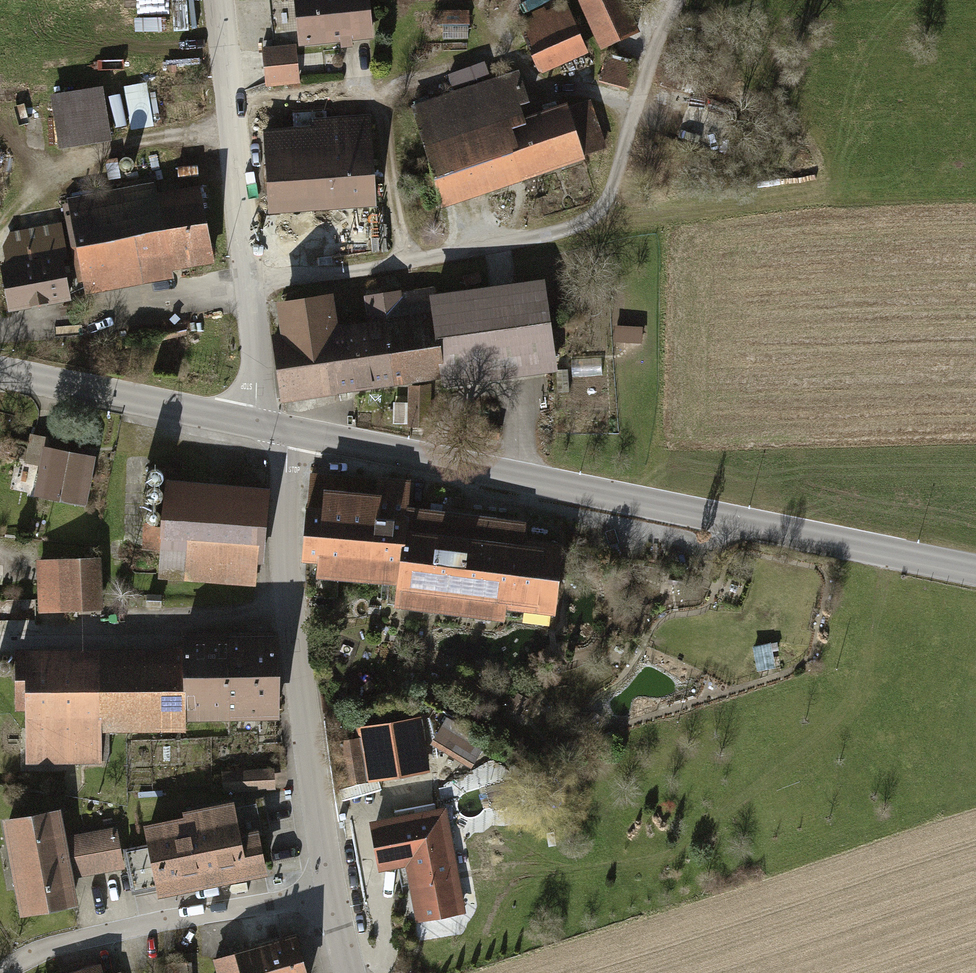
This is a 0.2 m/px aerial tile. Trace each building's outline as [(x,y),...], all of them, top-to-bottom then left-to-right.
[(299,46),(374,39),(370,0),(295,0),(299,46)] [(601,53),(639,37),(624,0),(587,0),(580,3),(601,53)] [(518,22),(541,76),(590,55),(568,5),(548,14),(546,10),(533,15),(535,19),(530,21),(528,18),(518,22)] [(466,13),(436,11),(435,23),(465,25),(466,13)] [(264,89),(299,86),(299,81),(296,48),(261,51),(264,89)] [(601,87),(629,93),(636,63),(608,57),(601,87)] [(410,111),(442,211),(589,163),(587,157),(607,151),(592,106),(573,112),(571,107),(559,111),(557,104),(542,109),(544,115),(527,121),(523,108),(530,106),(520,76),(410,111)] [(124,90),(132,132),(155,128),(147,85),(124,90)] [(51,99),(59,152),(113,144),(105,91),(51,99)] [(265,132),(269,216),(377,211),(373,118),(310,121),(311,130),(265,132)] [(70,199),(86,293),(217,270),(203,188),(159,196),(157,184),(70,199)] [(1,266),(9,316),(70,306),(62,257),(1,266)] [(273,341),(283,408),(445,384),(447,391),(515,381),(558,375),(544,284),(505,290),(439,300),(437,290),(405,295),(403,282),(380,286),(382,298),(364,301),(368,327),(337,332),(333,299),(278,307),(283,340),(273,341)] [(617,328),(616,344),(642,346),(643,330),(617,328)] [(409,395),(408,432),(419,432),(420,395),(409,395)] [(58,441),(29,436),(24,465),(42,468),(36,501),(86,510),(95,459),(56,452),(58,441)] [(161,553),(159,583),(254,592),(263,491),(206,486),(208,472),(149,467),(142,551),(161,553)] [(525,524),(408,510),(408,483),(379,482),(379,497),(366,497),(367,481),(311,477),(309,510),(306,510),(303,559),(320,561),(320,565),(400,571),(399,596),(540,612),(547,544),(523,542),(525,524)] [(102,562),(35,564),(37,618),(104,616),(102,562)] [(28,716),(29,768),(103,766),(103,737),(232,734),(232,726),(231,687),(230,640),(184,641),(185,655),(17,658),(19,717),(28,716)] [(230,640),(231,687),(274,686),(273,640),(230,640)] [(778,646),(753,649),(755,663),(780,660),(778,646)] [(274,686),(231,687),(232,726),(275,725),(274,686)] [(331,748),(338,792),(431,777),(422,722),(354,733),(356,744),(331,748)] [(446,723),(432,748),(472,772),(487,747),(446,723)] [(283,773),(223,773),(224,795),(275,794),(275,790),(283,790),(283,773)] [(417,928),(466,919),(452,836),(486,830),(483,813),(479,791),(479,788),(440,795),(444,814),(371,827),(380,877),(407,872),(417,928)] [(186,825),(146,833),(161,904),(269,881),(260,837),(242,840),(236,809),(185,819),(186,825)] [(1,824),(10,873),(120,853),(116,832),(66,841),(61,814),(1,824)] [(120,853),(10,873),(19,922),(79,911),(74,882),(124,873),(120,853)] [(294,942),(217,964),(220,972),(303,972),(294,942)]
